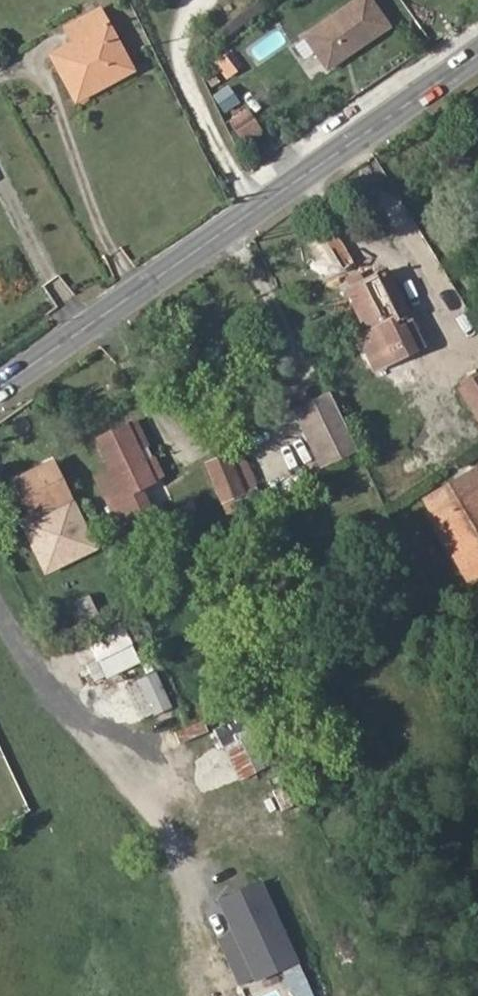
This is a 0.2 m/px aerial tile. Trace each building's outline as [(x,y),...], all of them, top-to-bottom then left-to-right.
[(299,37),(322,70),(383,27),(365,0),(352,0),(299,37)] [(99,10),(68,28),(77,43),(83,55),(60,68),(79,100),(134,69),(99,10)] [(77,43),(53,56),(60,68),(83,55),(77,43)] [(231,103),(221,88),(209,97),(219,111),(231,103)] [(259,128),(248,111),(227,126),(238,142),(259,128)] [(408,343),(394,315),(384,320),(362,273),(342,284),(359,319),(349,323),(369,363),(408,343)] [(462,390),(477,419),(477,380),(462,390)] [(321,466),(352,452),(324,394),(293,408),(321,466)] [(137,487),(154,479),(144,458),(141,460),(123,425),(94,439),(109,469),(95,476),(117,523),(148,508),(137,487)] [(225,451),(207,459),(224,495),(242,487),(229,461),(225,451)] [(242,487),(224,495),(230,508),(258,494),(240,455),(229,461),(242,487)] [(224,495),(207,459),(204,460),(221,496),(224,495)] [(12,480),(35,528),(74,508),(51,461),(12,480)] [(426,498),(436,514),(433,516),(469,578),(477,573),(477,468),(426,498)] [(303,470),(277,486),(285,498),(310,482),(303,470)] [(230,508),(224,495),(221,496),(220,497),(226,510),(230,508)] [(90,529),(76,534),(81,548),(95,543),(90,529)] [(86,597),(69,606),(77,624),(95,615),(86,597)] [(95,660),(131,644),(121,621),(84,637),(95,660)] [(216,902),(254,980),(293,962),(255,884),(216,902)]
